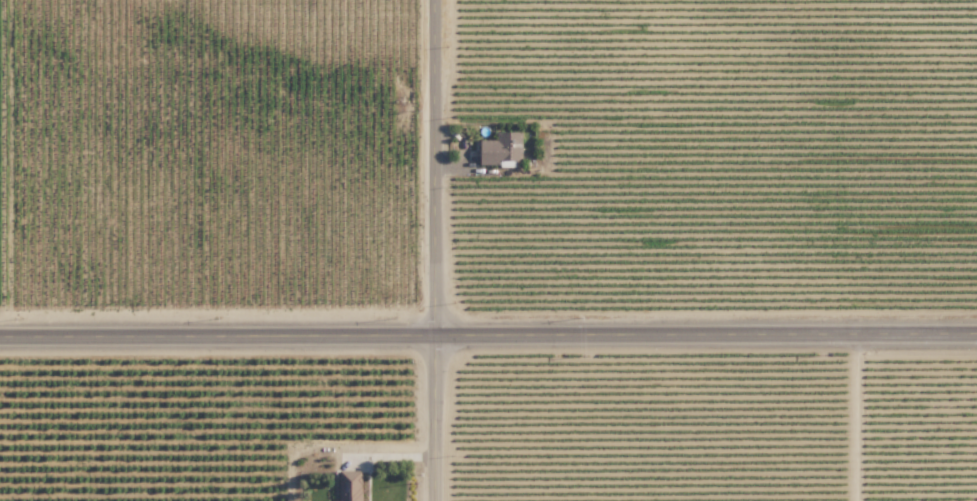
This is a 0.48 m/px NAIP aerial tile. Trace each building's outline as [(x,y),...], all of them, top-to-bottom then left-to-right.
[(363,471),(339,471),(339,500),(364,500),(363,471)]
